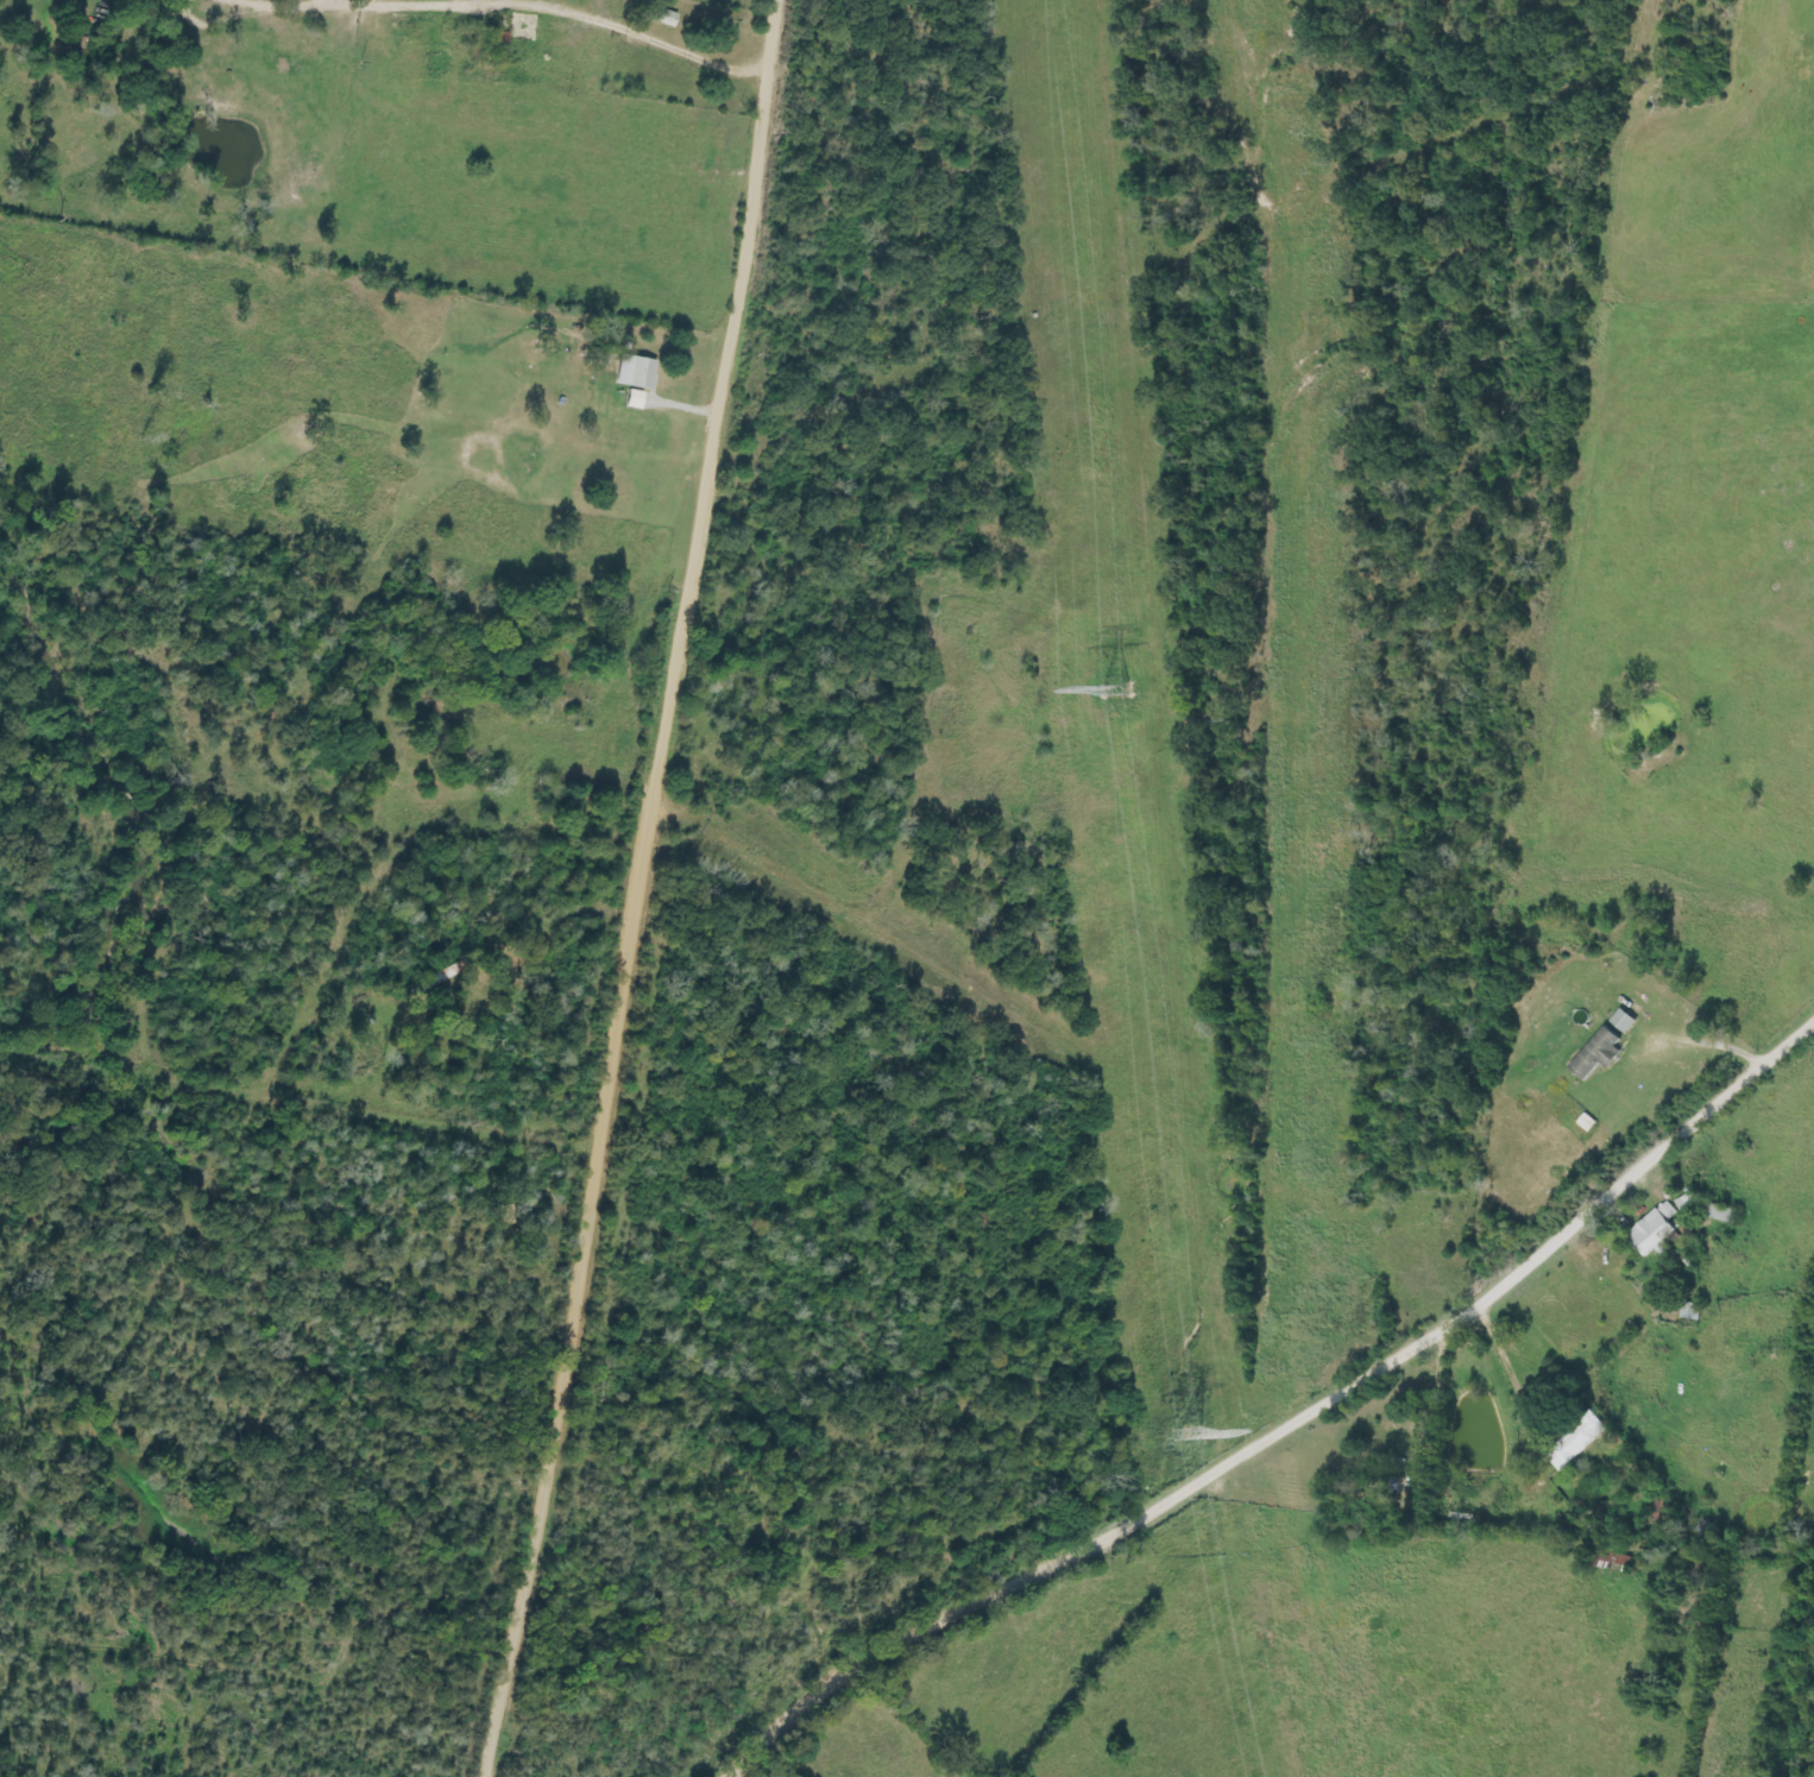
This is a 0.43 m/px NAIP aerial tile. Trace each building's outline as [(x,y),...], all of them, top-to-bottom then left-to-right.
[(679,14),(657,7),(652,21),(675,28),(679,14)] [(617,384),(652,391),(659,361),(623,354),(617,384)] [(627,407),(642,410),(646,393),(631,390),(627,407)] [(1627,1035),(1638,1021),(1623,1009),(1612,1022),(1627,1035)] [(1624,1053),(1617,1047),(1623,1040),(1608,1026),(1571,1067),(1587,1081),(1602,1064),(1609,1069),(1624,1053)] [(1626,1235),(1645,1259),(1655,1250),(1662,1258),(1671,1250),(1664,1241),(1676,1232),(1669,1222),(1678,1214),(1668,1201),(1626,1235)] [(1703,1217),(1733,1225),(1736,1211),(1707,1203),(1703,1217)] [(1559,1472),(1609,1431),(1594,1413),(1544,1454),(1559,1472)]
